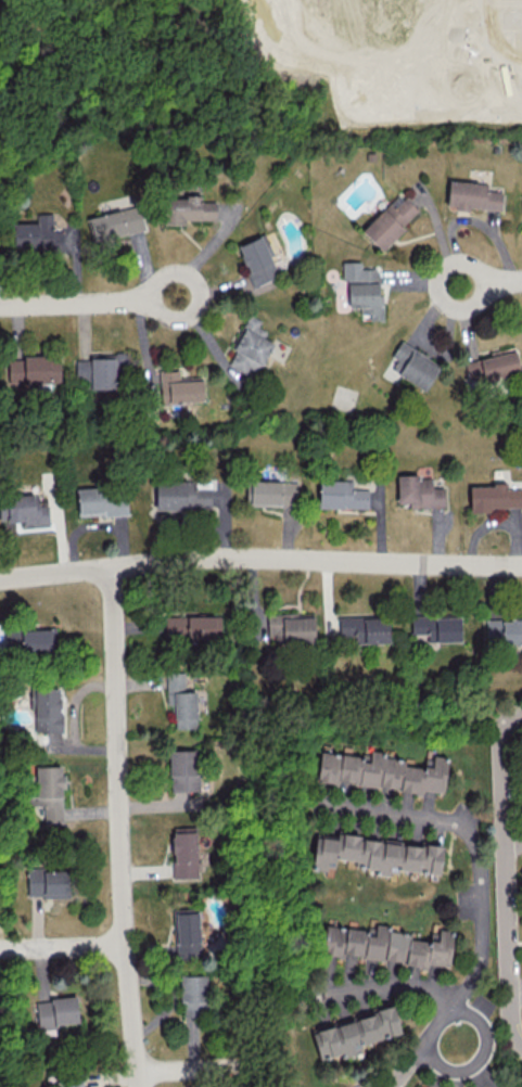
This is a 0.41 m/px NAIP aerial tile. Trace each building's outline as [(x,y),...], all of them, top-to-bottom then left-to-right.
[(501,192),(487,191),(487,183),(448,181),(447,207),(501,210),(501,192)] [(215,201),(200,201),(200,186),(186,186),(186,198),(163,198),(163,224),(185,224),(185,219),(215,220),(215,201)] [(361,230),(380,249),(419,212),(399,192),(361,230)] [(88,216),(94,241),(144,230),(138,205),(88,216)] [(14,223),(14,249),(63,248),(62,232),(52,232),(52,213),(36,213),(36,223),(14,223)] [(279,276),(262,235),(237,245),(254,286),(279,276)] [(348,307),(359,307),(359,314),(369,314),(369,320),(383,320),(382,305),(378,305),(378,268),(360,268),(360,261),(342,261),(342,280),(348,280),(348,307)] [(261,320),(250,314),(226,363),(255,377),(272,342),(263,338),(266,331),(258,327),(261,320)] [(425,391),(440,365),(400,340),(391,356),(396,360),(390,369),(425,391)] [(463,361),(467,379),(483,375),(484,380),(520,372),(514,348),(463,361)] [(75,360),(75,380),(84,380),(84,389),(114,389),(114,374),(127,374),(127,353),(89,353),(90,359),(75,360)] [(8,383),(60,382),(59,355),(8,356),(8,383)] [(203,402),(202,380),(179,381),(178,370),(159,370),(160,403),(203,402)] [(409,508),(445,507),(444,486),(431,487),(431,475),(396,476),(397,503),(408,503),(409,508)] [(318,507),(368,508),(368,489),(352,489),(352,480),(319,479),(318,507)] [(296,506),(296,481),(250,480),(250,505),(296,506)] [(195,482),(156,481),(155,510),(186,510),(186,506),(210,506),(211,487),(194,487),(195,482)] [(491,512),(491,507),(521,506),(521,488),(506,488),(505,482),(492,482),(492,486),(469,486),(470,512),(491,512)] [(78,516),(127,514),(126,486),(77,488),(78,516)] [(40,505),(39,494),(5,496),(6,504),(0,505),(0,522),(22,521),(22,525),(49,523),(48,504),(40,505)] [(314,641),(313,613),(266,614),(267,635),(275,635),(275,643),(314,641)] [(165,615),(165,638),(220,639),(220,616),(165,615)] [(338,617),(338,635),(353,635),(354,643),(388,642),(388,616),(338,617)] [(427,642),(460,641),(460,616),(411,616),(411,634),(427,634),(427,642)] [(485,620),(486,644),(521,643),(521,619),(485,620)] [(22,653),(54,652),(54,627),(21,628),(22,653)] [(4,648),(20,647),(20,630),(4,631),(4,648)] [(196,691),(185,692),(184,672),(166,672),(166,691),(173,691),(174,728),(197,728),(196,691)] [(61,731),(60,686),(34,687),(35,732),(61,731)] [(199,790),(198,749),(169,750),(170,791),(199,790)] [(319,753),(316,781),(338,783),(338,784),(422,791),(422,790),(444,792),(447,758),(432,756),(431,767),(404,765),(404,760),(384,758),(384,752),(370,750),(369,758),(319,753)] [(35,766),(35,796),(28,796),(28,805),(44,805),(44,822),(62,822),(62,766),(35,766)] [(196,826),(171,827),(173,878),(198,878),(196,826)] [(439,876),(442,845),(336,834),(336,835),(316,833),(312,867),(334,869),(335,858),(355,860),(354,866),(378,869),(439,876)] [(28,896),(69,895),(69,869),(27,870),(28,896)] [(174,908),(176,958),(205,957),(204,942),(200,943),(198,907),(174,908)] [(322,954),(428,964),(449,966),(452,931),(438,930),(437,941),(410,938),(411,933),(389,931),(389,925),(375,924),(375,931),(325,927),(322,954)] [(180,975),(181,1016),(205,1016),(204,975),(180,975)] [(56,1029),(56,1024),(78,1023),(76,997),(36,999),(37,1030),(56,1029)] [(400,1033),(394,1008),(311,1029),(319,1059),(341,1053),(342,1058),(356,1054),(353,1045),(400,1033)] [(81,1078),(64,1079),(64,1086),(82,1086),(81,1078)]
